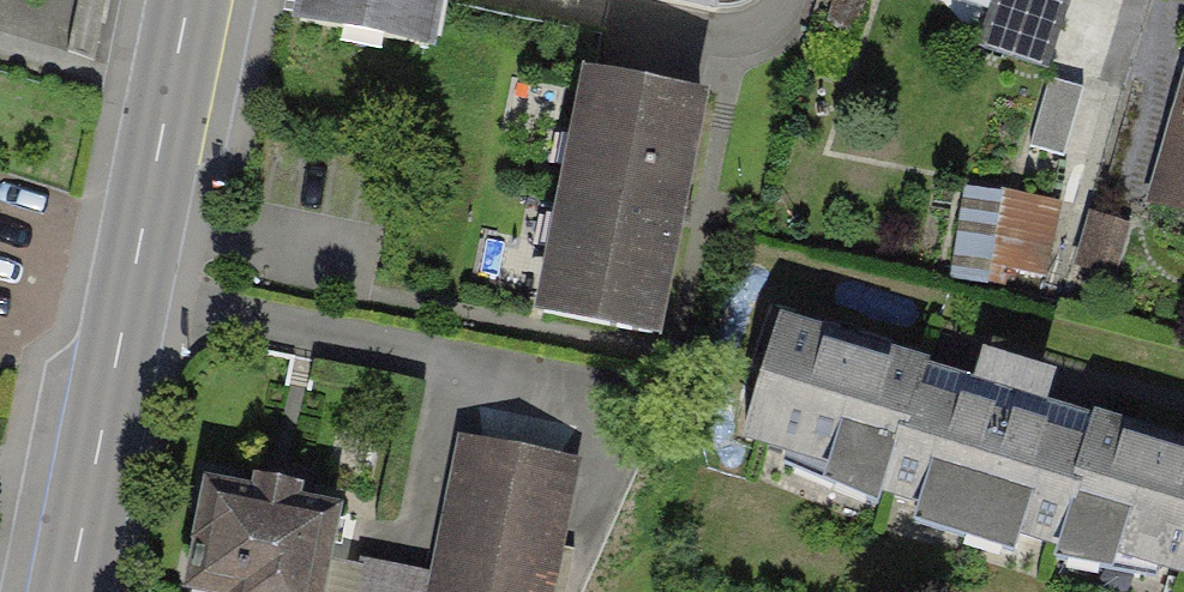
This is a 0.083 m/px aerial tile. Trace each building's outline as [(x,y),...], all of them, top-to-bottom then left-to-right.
[(296,19),(433,46),(442,0),(299,0),(296,19)] [(573,77),(529,321),(674,346),(717,103),(573,77)] [(1150,211),(1183,221),(1183,88),(1150,211)] [(1056,277),(1065,192),(968,181),(959,266),(1056,277)] [(1063,564),(1111,417),(844,331),(797,478),(1063,564)] [(1111,417),(1063,564),(1152,591),(1183,591),(1183,442),(1111,417)] [(457,429),(425,591),(555,591),(583,453),(457,429)] [(179,591),(320,591),(340,482),(203,457),(179,591)]
